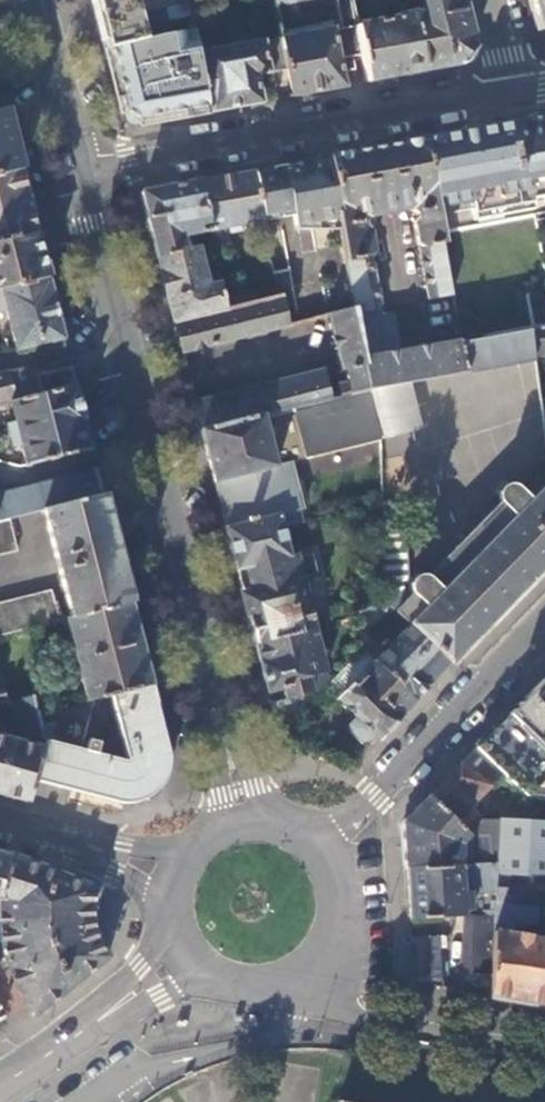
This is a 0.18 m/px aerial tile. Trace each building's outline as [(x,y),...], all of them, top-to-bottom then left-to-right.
[(109,49),(146,41),(135,0),(96,0),(109,49)] [(355,24),(351,0),(302,0),(276,5),(282,37),(333,27),(355,24)] [(367,83),(455,67),(473,41),(462,0),(418,0),(421,12),(365,23),(360,0),(351,0),(355,24),(367,83)] [(538,30),(544,29),(544,0),(530,0),(538,30)] [(346,87),(367,83),(355,24),(333,27),(346,87)] [(293,96),(346,87),(333,27),(282,37),(288,68),(293,96)] [(149,123),(211,112),(199,52),(201,52),(196,30),(146,41),(109,49),(105,50),(119,110),(149,123)] [(211,112),(261,102),(257,74),(288,68),(282,37),(201,52),(199,52),(211,112)] [(20,170),(9,129),(5,109),(0,111),(0,175),(20,170)] [(424,140),(435,199),(447,197),(449,204),(469,201),(470,210),(544,197),(544,117),(539,118),(541,130),(526,132),(524,121),(476,130),(477,141),(462,143),(460,133),(424,140)] [(539,118),(524,121),(526,132),(541,130),(539,118)] [(476,130),(460,133),(462,143),(477,141),(476,130)] [(435,199),(424,140),(327,157),(338,219),(354,310),(354,313),(378,309),(379,304),(367,232),(363,229),(362,223),(367,216),(409,209),(415,214),(416,218),(413,223),(429,299),(452,295),(441,244),(443,244),(435,199)] [(338,219),(327,157),(253,171),(262,220),(290,215),(294,228),(338,219)] [(36,232),(32,218),(20,170),(0,175),(0,241),(36,232)] [(262,220),(253,171),(199,181),(209,231),(262,220)] [(140,192),(157,258),(184,250),(180,237),(209,231),(199,181),(140,192)] [(47,278),(36,232),(0,241),(0,289),(47,278)] [(184,250),(157,258),(173,323),(226,310),(223,299),(219,282),(208,284),(198,246),(184,250)] [(63,339),(47,278),(0,289),(0,310),(4,309),(15,350),(15,351),(63,339)] [(226,310),(240,307),(237,296),(223,299),(226,310)] [(226,310),(173,323),(181,354),(193,351),(289,327),(288,325),(281,297),(240,307),(226,310)] [(201,389),(190,392),(200,429),(340,394),(340,392),(349,389),(350,392),(369,387),(370,387),(364,360),(354,313),(354,310),(327,316),(336,356),(339,368),(343,367),(344,373),(335,376),(338,386),(327,389),(323,372),(264,386),(261,374),(201,389)] [(534,329),(538,357),(544,356),(544,328),(534,329)] [(538,357),(534,329),(461,343),(467,369),(538,357)] [(467,369),(461,343),(388,355),(364,360),(370,387),(408,380),(467,369)] [(320,360),(261,374),(264,386),(323,372),(320,360)] [(40,395),(75,386),(70,367),(35,376),(40,395)] [(35,376),(33,370),(8,374),(15,401),(40,395),(35,376)] [(0,375),(0,405),(10,403),(14,401),(7,373),(0,375)] [(370,387),(369,387),(380,436),(381,439),(420,429),(408,380),(370,387)] [(26,465),(90,449),(91,449),(75,386),(40,395),(15,401),(14,401),(10,403),(14,422),(6,424),(12,448),(21,446),(26,465)] [(340,394),(200,429),(217,497),(297,476),(292,458),(380,436),(369,387),(350,392),(340,394)] [(496,457),(524,444),(515,423),(486,436),(496,457)] [(450,662),(520,591),(544,566),(544,457),(515,487),(511,486),(506,486),(501,491),(500,496),(502,500),(430,576),(417,577),(411,582),(412,592),(408,588),(404,524),(391,525),(389,468),(377,468),(378,488),(379,528),(385,601),(387,600),(395,608),(409,622),(450,662)] [(102,494),(96,469),(95,469),(0,493),(0,520),(9,517),(43,509),(102,494)] [(297,476),(217,497),(224,528),(279,513),(305,507),(297,476)] [(70,618),(129,603),(105,504),(102,494),(43,509),(45,519),(70,618)] [(279,513),(224,528),(235,569),(245,566),(289,554),(279,513)] [(9,517),(0,520),(0,554),(16,550),(9,517)] [(245,566),(251,589),(241,592),(254,644),(314,626),(294,553),(289,554),(245,566)] [(59,621),(50,591),(0,604),(0,636),(59,621)] [(370,625),(395,608),(387,600),(385,601),(354,611),(361,647),(373,636),(370,625)] [(86,701),(151,684),(129,603),(70,618),(65,619),(86,700),(86,701)] [(376,661),(414,697),(434,677),(450,662),(409,622),(384,648),(373,636),(361,647),(363,649),(376,661)] [(314,626),(254,644),(267,692),(283,687),(286,698),(300,694),(327,686),(329,684),(314,626)] [(339,698),(376,661),(363,649),(329,684),(327,686),(339,698)] [(375,733),(379,737),(395,720),(401,714),(399,713),(414,697),(376,661),(339,698),(362,720),(358,724),(370,737),(375,733)] [(474,749),(494,769),(523,797),(526,797),(544,778),(544,677),(474,749)] [(45,741),(35,779),(78,790),(121,802),(127,803),(134,802),(141,801),(147,798),(153,794),(158,789),(162,784),(165,777),(167,771),(168,764),(168,757),(155,703),(151,684),(86,701),(86,700),(42,711),(37,712),(45,741)] [(286,698),(269,702),(280,746),(295,751),(287,718),(305,712),(300,694),(286,698)] [(5,702),(0,703),(0,717),(13,714),(20,741),(0,735),(0,794),(29,801),(35,779),(45,741),(37,712),(35,702),(33,695),(5,702)] [(494,769),(474,749),(451,773),(428,796),(468,834),(482,820),(469,807),(488,788),(490,789),(492,788),(494,769)] [(404,839),(406,869),(496,865),(498,821),(482,820),(468,834),(428,796),(413,811),(403,822),(404,839)] [(544,814),(544,798),(530,797),(529,814),(544,814)] [(544,875),(544,823),(498,821),(496,865),(495,873),(544,875)] [(0,851),(0,890),(3,890),(11,854),(0,851)] [(11,854),(3,890),(0,890),(0,921),(1,934),(3,947),(6,958),(10,971),(17,987),(38,1019),(113,962),(103,948),(99,940),(96,932),(94,923),(93,914),(93,905),(94,896),(97,888),(11,854)] [(406,869),(409,919),(464,915),(464,935),(465,975),(490,975),(493,907),(495,873),(496,865),(406,869)] [(495,873),(493,907),(537,908),(544,909),(544,875),(495,873)] [(489,996),(544,1006),(544,940),(512,934),(515,925),(537,925),(537,908),(493,907),(490,975),(489,996)] [(439,936),(428,936),(430,985),(442,987),(439,936)]
